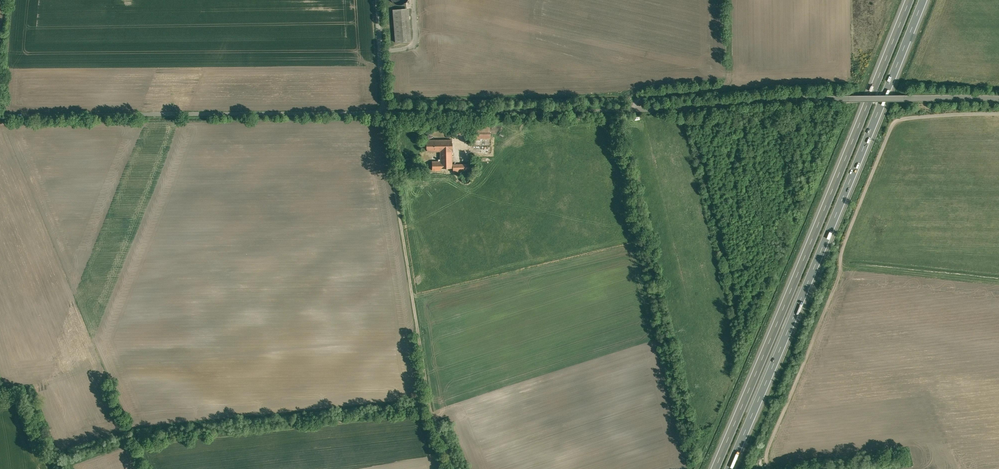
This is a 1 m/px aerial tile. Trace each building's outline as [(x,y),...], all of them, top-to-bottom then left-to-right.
[(408,8),(393,10),(396,42),(411,41),(408,8)] [(472,121),(473,138),(490,138),(489,121),(472,121)] [(452,140),(427,140),(427,151),(440,151),(452,151),(452,140)] [(452,168),(452,151),(440,151),(440,161),(432,161),(432,170),(441,170),(441,168),(452,168)] [(473,172),(473,163),(453,164),(453,173),(473,172)]
